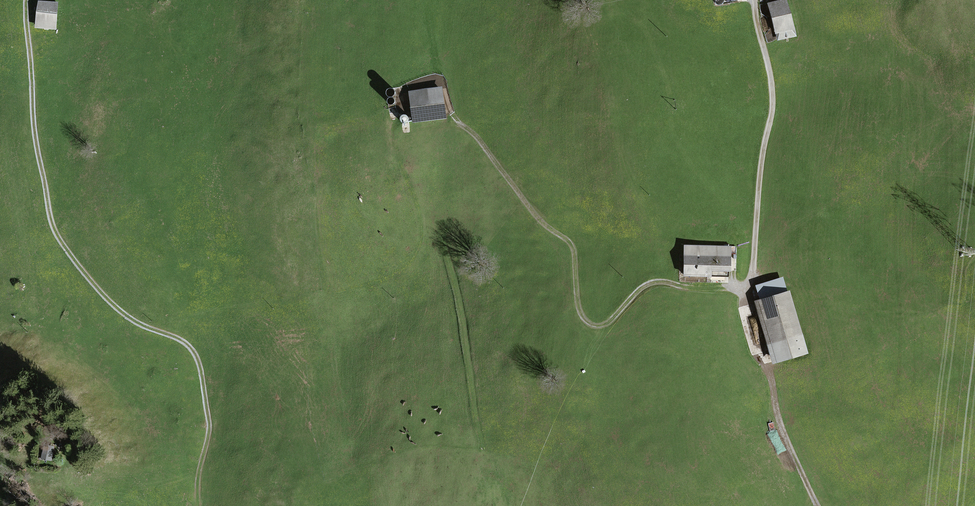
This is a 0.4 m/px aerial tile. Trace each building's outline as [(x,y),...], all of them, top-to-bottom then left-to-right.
[(795,34),(786,0),(784,0),(769,4),(778,38),(795,34)] [(56,29),(58,4),(41,2),(39,27),(56,29)] [(444,117),(440,88),(411,92),(414,121),(444,117)] [(729,275),(730,247),(686,246),(685,275),(710,276),(710,272),(714,272),(714,275),(729,275)] [(776,360),(806,352),(789,293),(759,302),(776,360)] [(45,446),(43,458),(51,459),(53,447),(45,446)]
